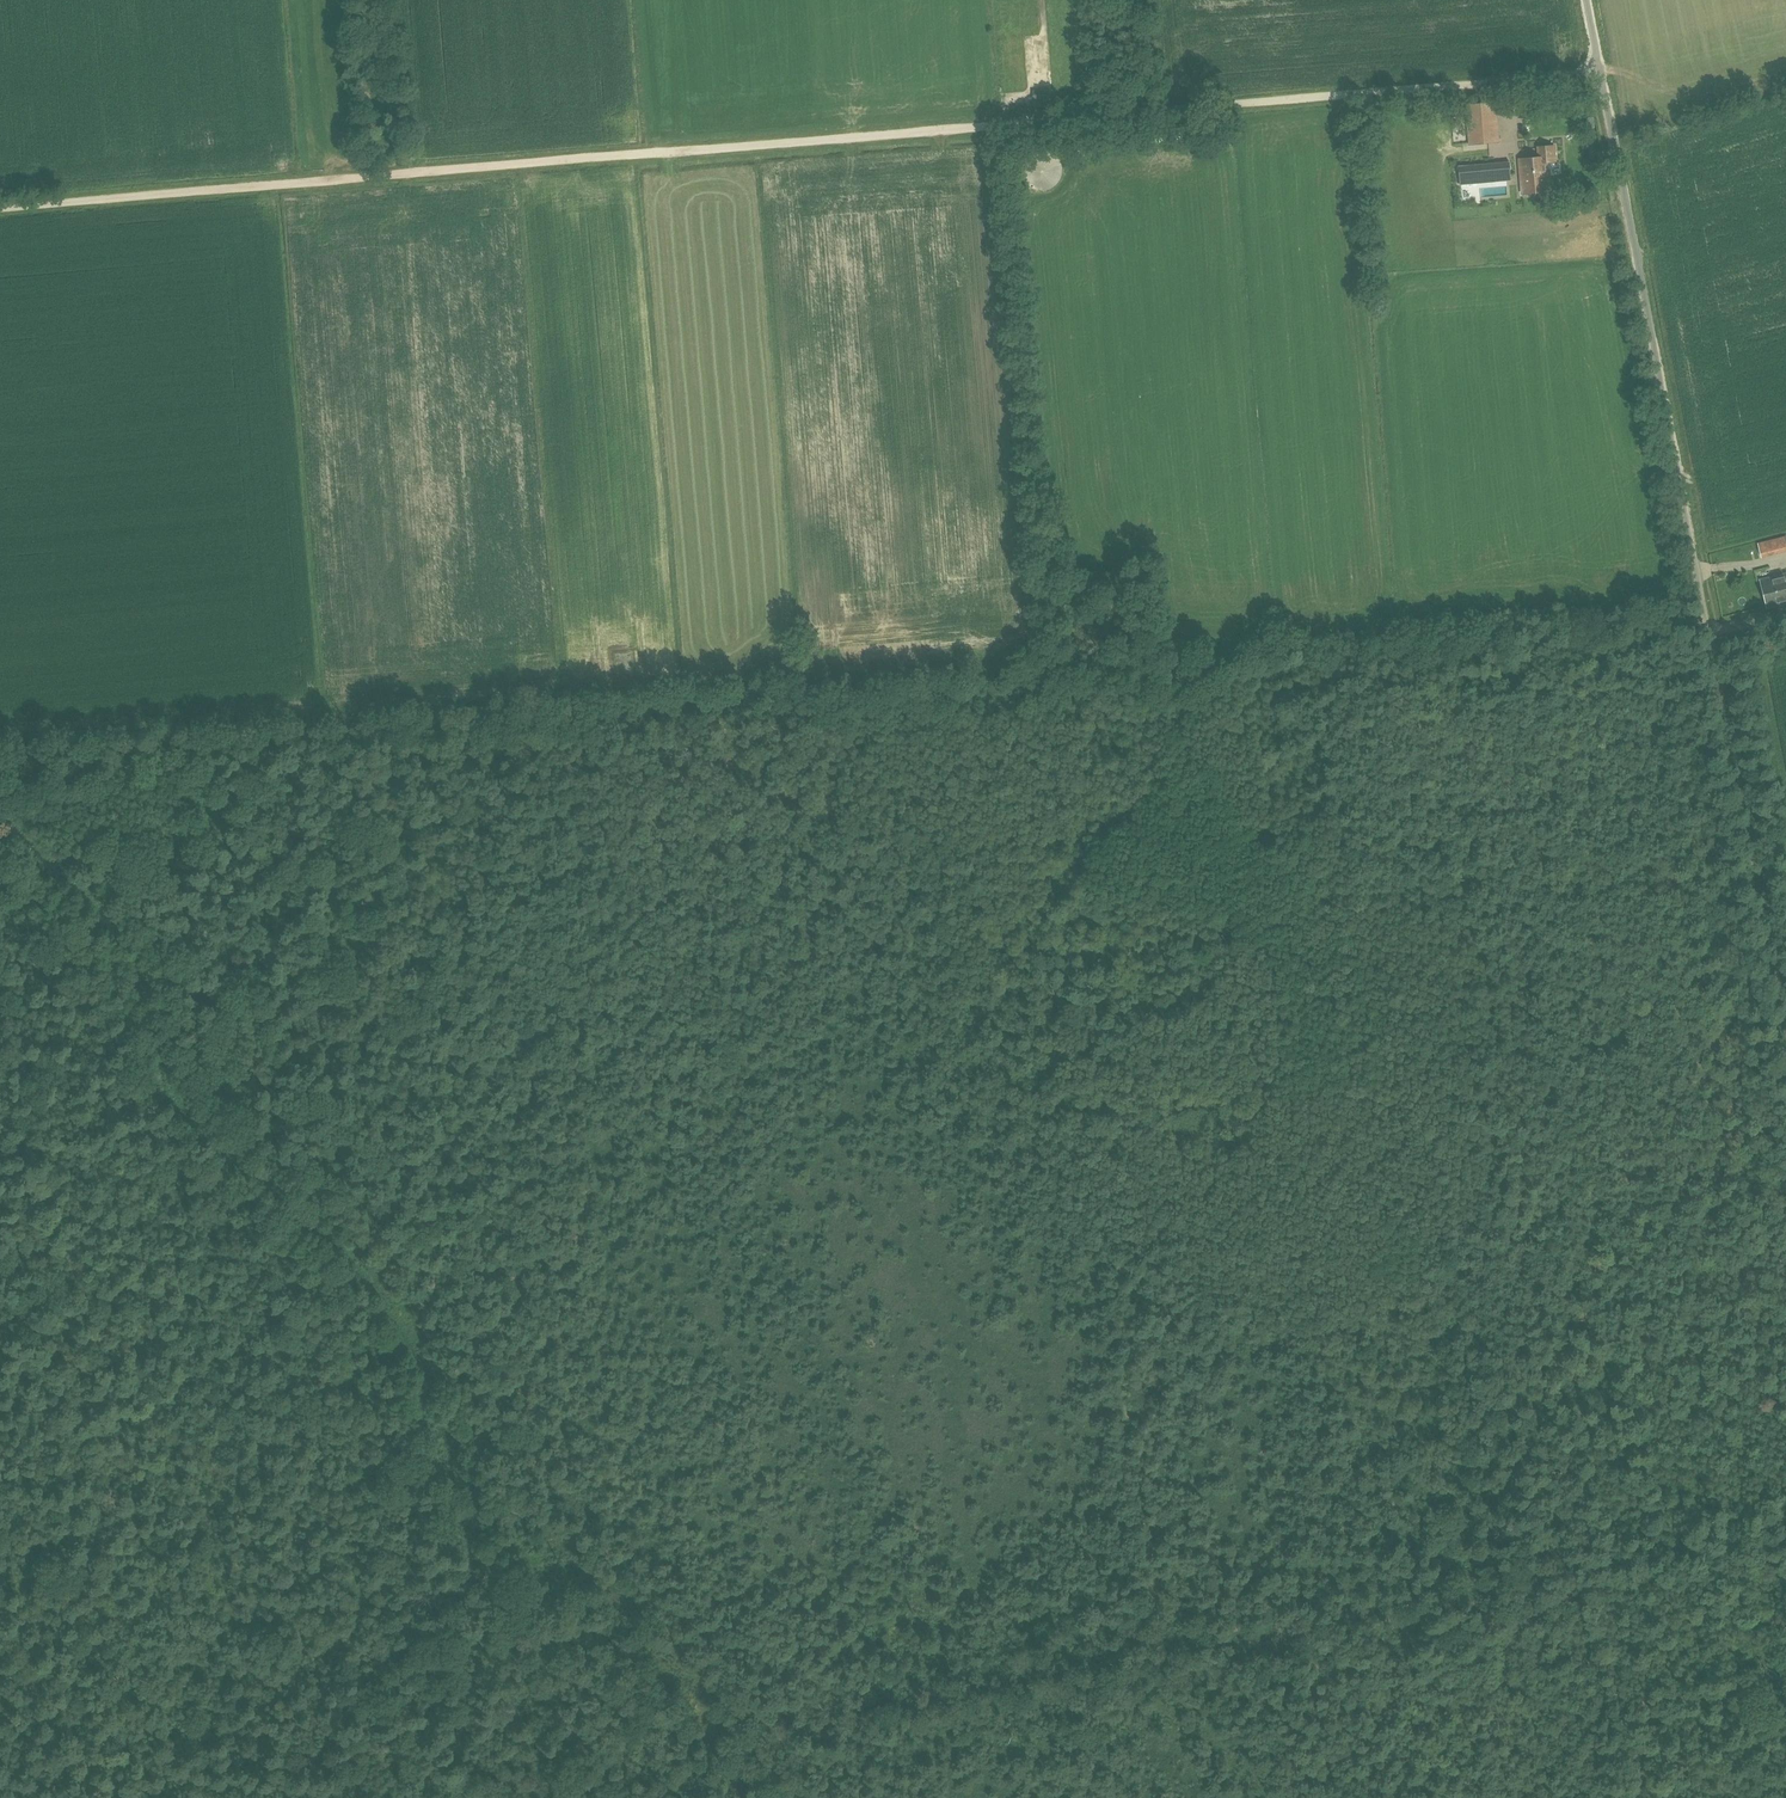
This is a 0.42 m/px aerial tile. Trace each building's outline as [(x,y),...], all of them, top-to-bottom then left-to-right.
[(1050,94),(1033,95),(1034,107),(1051,105),(1050,94)] [(1483,103),(1467,104),(1470,143),(1498,141),(1497,120),(1484,121),(1483,103)] [(1586,116),(1586,127),(1594,127),(1593,115),(1586,116)] [(1539,157),(1519,158),(1522,193),(1549,190),(1547,161),(1556,160),(1555,145),(1538,147),(1539,157)] [(1461,184),(1489,182),(1510,180),(1509,161),(1488,162),(1459,165),(1461,184)] [(1773,541),(1765,543),(1768,553),(1775,552),(1773,541)] [(1766,607),(1785,602),(1785,572),(1760,578),(1766,607)]
